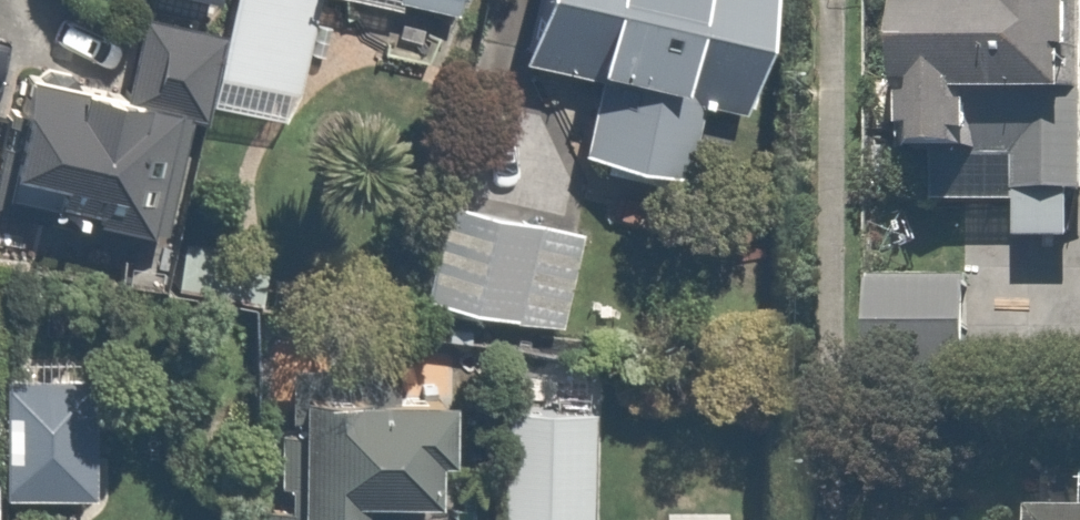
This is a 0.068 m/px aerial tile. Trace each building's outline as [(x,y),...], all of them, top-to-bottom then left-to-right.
[(161,25),(188,32),(196,0),(167,0),(161,25)] [(231,8),(234,0),(199,0),(231,8)] [(231,8),(226,28),(222,46),(207,103),(312,130),(344,4),(412,21),(415,8),(460,19),(465,0),(234,0),(231,8)] [(538,69),(605,86),(585,163),(690,190),(710,111),(768,126),(801,0),(556,0),(538,69)] [(947,175),(1030,177),(1030,206),(1079,207),(1079,0),(947,0),(946,7),(915,6),(911,163),(947,164),(947,175)] [(142,25),(123,99),(19,73),(0,145),(0,220),(56,234),(166,263),(207,103),(222,46),(142,25)] [(597,230),(467,203),(443,319),(574,346),(597,230)] [(881,282),(880,380),(987,382),(989,284),(881,282)] [(299,362),(299,413),(319,414),(318,519),(378,519),(378,512),(468,513),(469,413),(408,412),(409,364),(299,362)] [(115,378),(11,379),(13,497),(117,496),(115,378)] [(509,406),(503,519),(597,519),(603,411),(509,406)]
